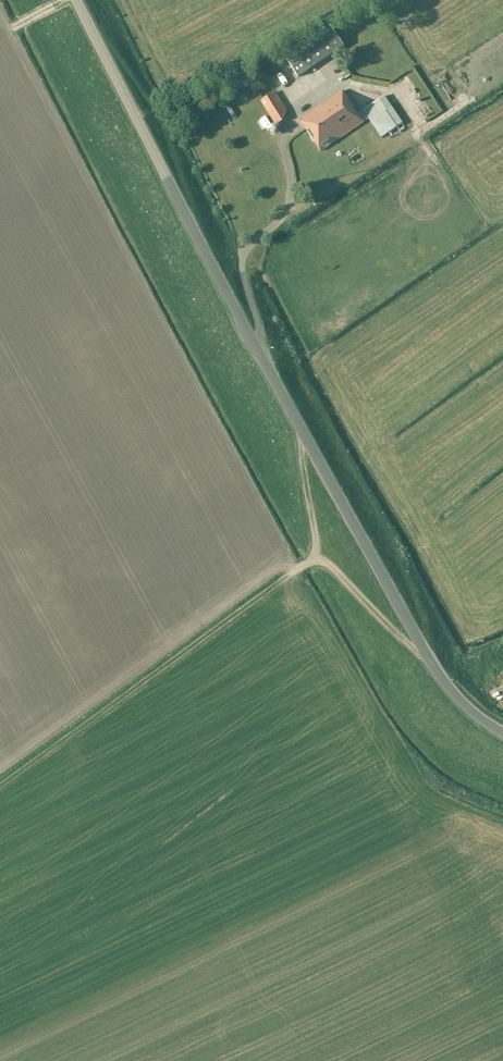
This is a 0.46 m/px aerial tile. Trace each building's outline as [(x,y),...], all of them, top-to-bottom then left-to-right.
[(282,55),(298,78),(344,47),(329,24),(282,55)] [(274,75),(283,70),(280,64),(271,69),(274,75)] [(310,84),(328,74),(323,65),(305,76),(310,84)] [(244,74),(233,81),(237,87),(247,80),(244,74)] [(300,120),(321,151),(364,121),(343,91),(300,120)] [(261,102),(276,126),(283,122),(286,114),(273,94),(261,102)] [(380,137),(402,123),(385,96),(363,110),(380,137)]
